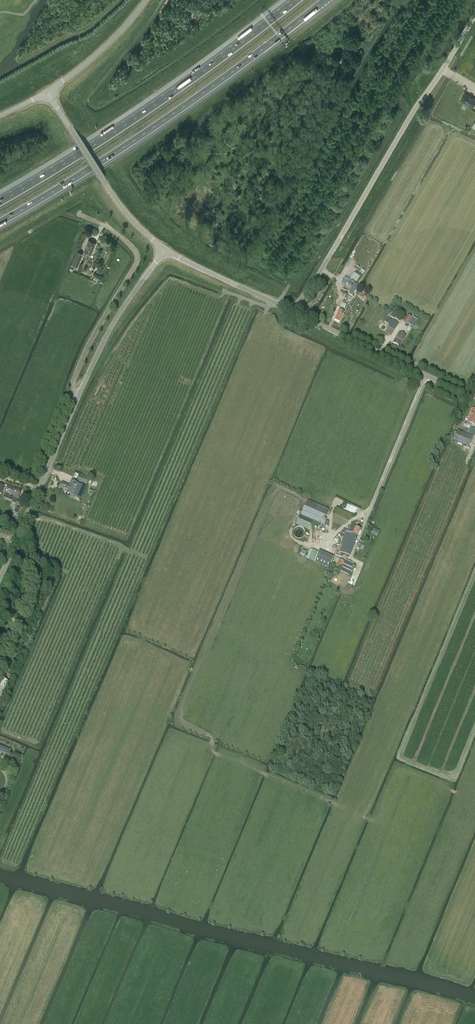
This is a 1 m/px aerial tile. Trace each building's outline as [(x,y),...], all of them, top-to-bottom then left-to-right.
[(474,102),(474,99),(465,94),(461,100),(472,107),(474,102)] [(91,254),(96,243),(88,240),(84,251),(91,254)] [(79,264),(83,254),(77,251),(73,261),(79,264)] [(350,278),(356,282),(360,277),(353,273),(350,278)] [(352,296),(358,285),(354,283),(353,286),(352,287),(348,294),(352,296)] [(341,307),(338,312),(335,319),(339,322),(346,309),(345,309),(346,305),(345,305),(348,299),(350,300),(351,297),(346,295),(340,307),(341,307)] [(397,315),(400,310),(396,307),(391,316),(394,319),(395,319),(399,322),(402,318),(397,315)] [(413,327),(417,320),(412,317),(412,318),(407,315),(404,321),(413,327)] [(389,325),(385,332),(391,335),(398,324),(388,317),(384,322),(389,325)] [(399,347),(406,336),(399,332),(393,343),(399,347)] [(472,437),(457,431),(453,440),(468,446),(472,437)] [(86,487),(71,481),(69,485),(62,482),(60,488),(67,491),(66,492),(81,498),(86,487)] [(8,486),(5,492),(7,493),(6,497),(13,500),(17,501),(18,499),(18,498),(21,491),(8,486)] [(304,516),(312,520),(311,522),(316,524),(322,527),(323,527),(324,525),(326,520),(326,519),(324,518),(328,509),(307,500),(301,514),(304,516)] [(342,507),(354,513),(356,507),(344,501),(344,503),(342,507)] [(304,516),(301,514),(296,524),(308,529),(312,520),(304,516)] [(347,545),(348,542),(354,544),(355,540),(356,540),(360,529),(351,525),(349,531),(343,529),(342,533),(345,534),(341,543),(342,544),(339,552),(349,556),(349,555),(350,555),(353,548),(347,545)] [(314,562),(329,568),(334,557),(319,551),(314,562)] [(335,557),(332,565),(336,567),(341,569),(340,571),(344,573),(349,575),(351,569),(353,564),(353,563),(348,561),(345,561),(337,558),(335,557)] [(9,682),(0,678),(0,702),(9,682)] [(9,755),(11,750),(0,746),(0,752),(9,755)]
